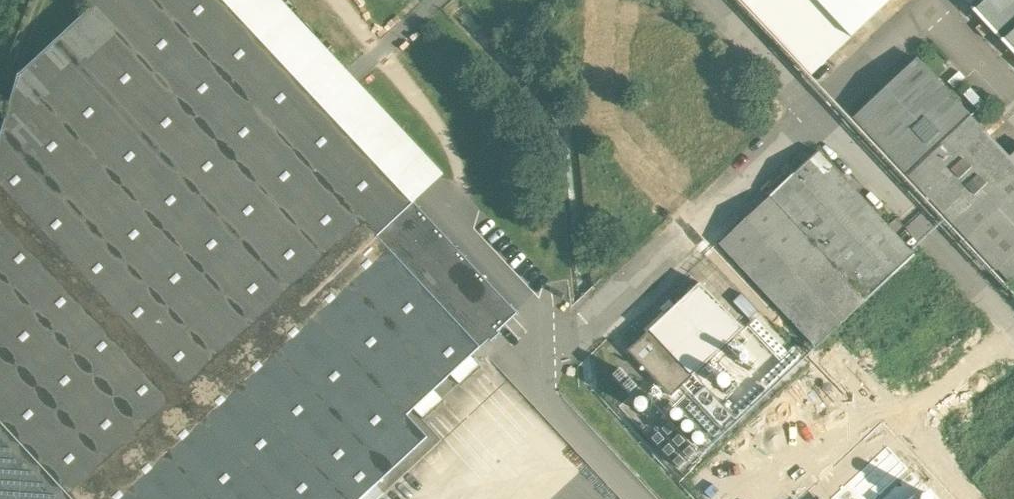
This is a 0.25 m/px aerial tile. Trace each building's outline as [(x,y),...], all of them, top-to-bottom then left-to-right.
[(427,437),(407,415),(414,409),(422,418),(442,400),(434,390),(451,375),(459,384),(479,366),(470,356),(480,347),(377,237),(414,203),(225,0),(83,0),(91,9),(20,75),(19,75),(18,76),(1,135),(248,397),(139,498),(361,498),(427,437)] [(414,203),(442,177),(278,0),(227,0),(414,203)] [(810,76),(891,0),(740,0),(810,76)] [(969,10),(1013,57),(1013,0),(981,0),(969,10)] [(914,61),(852,120),(953,227),(1013,170),(1013,167),(1007,160),(914,61)] [(248,397),(1,135),(0,140),(0,422),(72,498),(139,498),(248,397)] [(914,258),(816,155),(771,195),(868,300),(914,258)] [(953,227),(997,271),(1013,255),(1013,170),(953,227)] [(868,300),(771,195),(717,246),(813,347),(846,317),(868,300)] [(517,313),(414,203),(377,237),(480,347),(488,339),(490,342),(499,334),(497,331),(517,313)] [(998,270),(1013,287),(1013,255),(998,270)] [(675,307),(718,352),(744,329),(700,283),(675,307)] [(670,301),(661,309),(666,315),(675,307),(670,301)] [(718,352),(675,307),(666,315),(650,330),(693,376),(718,352)] [(693,376),(650,330),(628,351),(671,397),(693,376)] [(730,384),(730,382),(730,379),(728,377),(726,376),(723,375),(721,376),(718,377),(717,379),(716,382),(717,384),(719,387),(721,388),(723,388),(726,388),(728,386),(730,384)] [(647,408),(648,405),(647,403),(646,401),(643,399),(641,399),(638,399),(636,401),(635,403),(634,405),(635,408),(636,410),(638,412),(641,412),(644,411),(646,410),(647,408)] [(671,414),(671,416),(671,418),(673,420),(674,421),(677,422),(679,421),(681,420),(682,418),(683,416),(682,414),(681,412),(679,411),(677,410),(675,410),(673,412),(671,414)] [(0,422),(0,498),(72,498),(0,422)] [(693,430),(694,428),(693,425),(692,423),(690,422),(688,422),(685,422),(683,423),(682,425),(682,428),(682,430),(684,432),(685,433),(688,434),(690,433),(692,432),(693,430)] [(704,441),(705,439),(704,437),(703,435),(701,434),(699,433),(696,434),(694,435),(693,437),(693,440),(693,442),(695,444),(697,445),(699,445),(701,445),(703,443),(704,441)]
